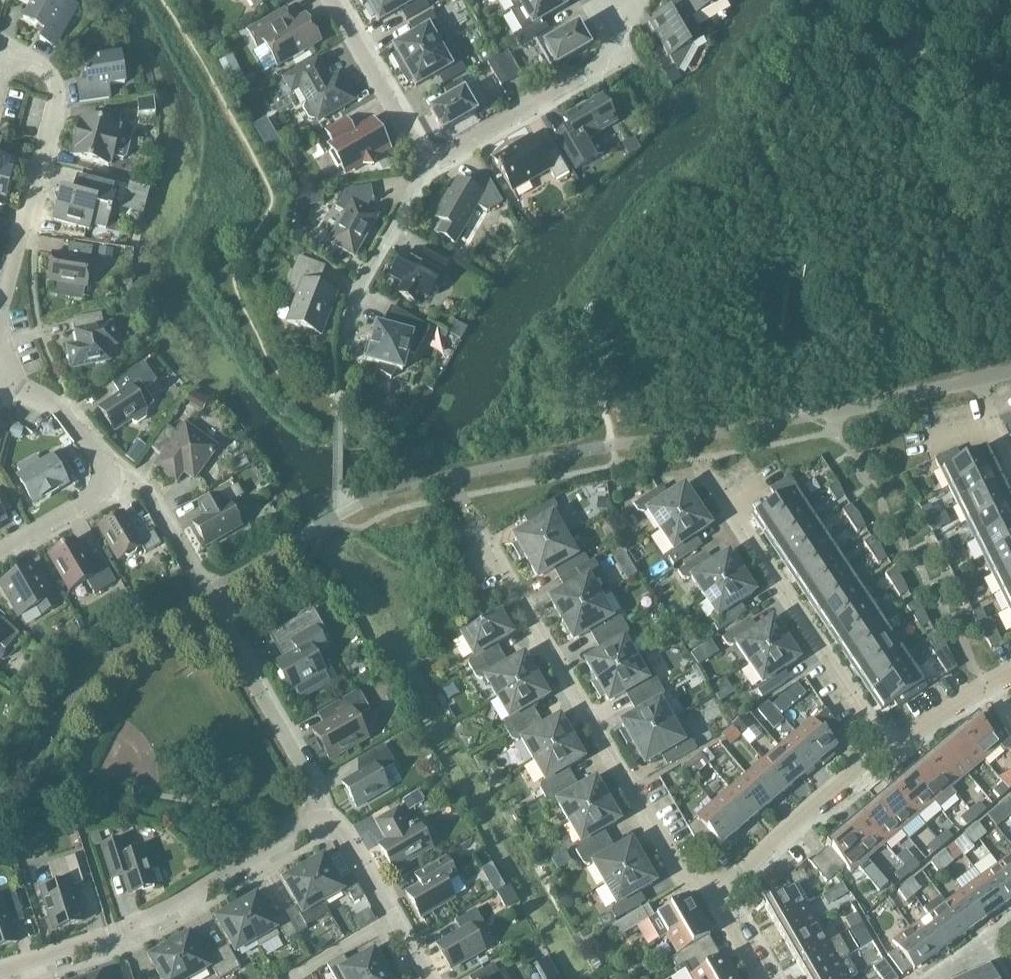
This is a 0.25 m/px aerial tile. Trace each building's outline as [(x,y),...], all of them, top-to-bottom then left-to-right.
[(23,19),(45,31),(40,40),(56,48),(79,7),(67,0),(34,0),(23,19)] [(256,9),(272,0),(250,0),(256,9)] [(368,3),(379,22),(400,10),(406,20),(429,7),(425,0),(417,0),(414,2),(413,0),(372,0),(368,3)] [(514,9),(531,0),(509,0),(514,9)] [(514,9),(511,11),(522,31),(513,36),(519,47),(549,30),(543,19),(566,6),(564,2),(568,0),(531,0),(514,9)] [(672,14),(653,26),(650,21),(649,21),(678,72),(679,71),(693,47),(692,45),(703,38),(681,0),(664,0),(672,14)] [(703,38),(704,38),(692,18),(723,0),(681,0),(703,38)] [(285,10),(248,31),(258,48),(256,44),(263,41),(278,67),(293,58),(293,59),(304,52),(304,51),(321,42),(305,15),(292,22),(285,10)] [(391,56),(399,70),(449,41),(432,11),(409,24),(415,35),(393,47),(396,53),(391,56)] [(536,40),(552,67),(553,66),(552,65),(555,64),(556,67),(590,47),(578,27),(558,38),(554,30),(536,40)] [(216,28),(205,34),(211,45),(223,39),(216,28)] [(413,81),(416,87),(437,74),(443,85),(466,72),(449,41),(399,70),(408,84),(413,81)] [(508,50),(498,56),(512,80),(522,74),(508,50)] [(87,83),(78,85),(80,102),(110,98),(109,85),(126,83),(121,53),(83,59),(87,83)] [(220,62),(224,71),(237,64),(232,55),(220,62)] [(498,56),(487,62),(501,86),(512,80),(498,56)] [(318,59),(284,78),(292,91),(299,87),(308,103),(306,104),(304,107),(304,110),(309,118),(312,120),(315,120),(317,118),(319,121),(354,100),(339,74),(330,80),(325,71),(321,73),(314,62),(318,60),(318,59)] [(674,66),(664,72),(671,83),(681,78),(674,66)] [(430,112),(442,132),(476,113),(474,111),(477,109),(477,110),(478,110),(461,80),(444,90),(450,100),(430,112)] [(612,94),(604,99),(610,109),(618,104),(612,94)] [(604,154),(593,136),(617,122),(602,96),(564,118),(569,127),(556,135),(576,170),(604,154)] [(154,99),(138,101),(139,114),(156,113),(154,99)] [(112,160),(113,157),(124,159),(127,157),(131,143),(129,139),(118,136),(119,133),(117,132),(121,115),(100,109),(97,121),(84,117),(82,123),(80,123),(73,150),(75,150),(74,156),(109,165),(110,159),(112,160)] [(267,118),(254,126),(272,157),(285,149),(267,118)] [(354,132),(348,120),(326,132),(333,144),(329,146),(345,173),(363,163),(372,165),(374,157),(389,148),(373,120),(354,132)] [(518,146),(494,160),(498,167),(497,167),(500,172),(501,171),(512,191),(550,169),(556,180),(569,172),(555,148),(543,155),(532,136),(517,144),(518,146)] [(292,157),(283,162),(288,173),(298,168),(292,157)] [(8,185),(14,164),(0,160),(0,183),(8,185)] [(437,232),(454,242),(476,205),(487,212),(503,202),(487,175),(469,185),(469,186),(458,180),(446,200),(445,199),(434,217),(443,222),(437,232)] [(54,220),(89,230),(91,223),(106,228),(109,215),(111,215),(112,211),(111,210),(117,187),(78,177),(73,195),(62,192),(54,220)] [(0,183),(0,206),(2,206),(8,185),(0,183)] [(149,189),(130,184),(123,208),(142,214),(149,189)] [(336,207),(346,213),(330,241),(354,255),(377,215),(367,209),(373,197),(371,186),(345,190),(336,207)] [(322,193),(314,194),(316,206),(324,204),(322,193)] [(53,253),(49,281),(87,287),(93,247),(69,244),(67,255),(53,253)] [(419,262),(404,253),(391,276),(403,283),(398,293),(417,303),(423,294),(429,298),(431,294),(435,296),(443,284),(443,279),(440,279),(450,260),(428,247),(419,262)] [(101,249),(99,257),(112,260),(114,251),(101,249)] [(325,267),(298,256),(287,286),(290,293),(297,296),(288,322),(321,335),(328,316),(326,316),(335,293),(318,287),(325,267)] [(415,355),(430,329),(392,307),(380,327),(382,329),(378,335),(375,333),(367,361),(380,364),(376,370),(391,379),(397,369),(403,370),(408,351),(415,355)] [(79,344),(68,347),(72,368),(110,360),(107,347),(114,345),(116,342),(113,326),(109,324),(104,325),(102,313),(74,319),(79,344)] [(114,431),(132,420),(134,423),(138,424),(146,418),(147,414),(145,411),(147,410),(146,409),(154,404),(145,390),(157,382),(144,362),(113,382),(120,394),(99,408),(114,431)] [(179,434),(168,426),(152,448),(163,456),(156,466),(177,481),(184,471),(194,479),(217,447),(186,424),(179,434)] [(12,425),(9,437),(21,440),(24,428),(12,425)] [(944,469),(952,486),(995,465),(987,448),(990,446),(989,446),(962,459),(957,448),(935,459),(941,470),(944,469)] [(23,477),(20,479),(33,502),(66,483),(63,478),(74,472),(61,450),(50,457),(52,461),(23,477)] [(244,454),(232,460),(238,471),(250,465),(244,454)] [(961,504),(1004,482),(995,465),(952,486),(961,504)] [(790,476),(787,478),(770,490),(777,500),(752,516),(752,517),(755,515),(766,531),(806,505),(795,488),(797,487),(790,476)] [(1010,500),(1010,497),(1004,482),(961,504),(969,521),(1010,500)] [(844,495),(839,483),(829,489),(836,501),(844,495)] [(205,516),(193,523),(207,546),(241,526),(239,522),(240,517),(236,509),(231,508),(229,504),(244,495),(238,485),(199,506),(205,516)] [(660,530),(698,505),(686,488),(682,487),(665,499),(658,489),(634,505),(638,511),(645,513),(647,511),(660,530)] [(4,519),(1,514),(12,508),(0,488),(0,521),(4,519)] [(599,498),(598,509),(609,510),(610,499),(599,498)] [(517,535),(515,539),(526,557),(565,535),(553,515),(556,513),(557,506),(554,500),(528,514),(534,525),(517,535)] [(1010,522),(1010,500),(969,521),(978,538),(1010,522)] [(698,505),(660,530),(674,550),(671,552),(670,558),(674,565),(698,549),(692,539),(709,527),(709,523),(698,505)] [(776,547),(816,521),(806,505),(766,531),(776,547)] [(850,521),(860,515),(851,505),(843,510),(850,521)] [(925,521),(936,516),(930,505),(921,509),(925,521)] [(123,512),(99,526),(119,560),(124,557),(129,558),(136,554),(137,549),(153,539),(141,519),(131,525),(123,512)] [(860,515),(850,521),(857,532),(865,527),(860,515)] [(150,516),(142,521),(149,533),(156,529),(150,516)] [(936,516),(925,521),(933,532),(942,528),(936,516)] [(787,563),(827,537),(816,521),(776,547),(787,563)] [(978,538),(986,556),(1010,543),(1010,522),(978,538)] [(576,555),(565,535),(526,557),(536,575),(541,576),(558,566),(564,577),(590,562),(586,555),(579,554),(576,555)] [(798,579),(837,553),(827,537),(787,563),(798,579)] [(871,553),(881,547),(872,537),(864,542),(871,553)] [(942,556),(953,551),(947,539),(938,543),(942,556)] [(75,540),(49,555),(70,590),(87,580),(95,594),(116,582),(101,556),(89,563),(75,540)] [(1010,565),(1010,543),(986,556),(995,573),(1010,565)] [(881,547),(871,553),(879,564),(887,559),(881,547)] [(112,550),(105,554),(109,561),(116,557),(112,550)] [(953,551),(942,556),(950,567),(959,562),(953,551)] [(808,595),(848,569),(837,553),(798,579),(808,595)] [(705,597),(742,572),(731,555),(726,554),(709,565),(703,555),(678,571),(683,578),(689,579),(692,577),(705,597)] [(562,619),(601,597),(589,576),(592,575),(593,568),(590,562),(564,577),(570,587),(552,597),(551,601),(562,619)] [(633,565),(623,571),(628,579),(638,574),(633,565)] [(995,573),(1004,590),(1010,587),(1010,565),(995,573)] [(819,612),(859,585),(848,569),(808,595),(819,612)] [(893,586),(903,579),(894,569),(886,575),(893,586)] [(23,570),(0,583),(19,617),(39,605),(44,614),(58,606),(38,571),(27,578),(23,570)] [(742,572),(705,597),(718,616),(715,618),(714,625),(718,631),(742,615),(736,605),(753,594),(754,589),(742,572)] [(960,591),(970,585),(964,574),(956,578),(960,591)] [(903,579),(893,586),(900,597),(908,591),(903,579)] [(830,628),(870,601),(859,585),(819,612),(830,628)] [(970,585),(960,591),(967,601),(976,597),(970,585)] [(600,639),(625,624),(621,617),(615,616),(612,617),(601,597),(562,619),(572,637),(576,639),(594,628),(600,639)] [(870,601),(830,628),(841,644),(880,617),(870,601)] [(914,618),(924,611),(915,601),(907,607),(914,618)] [(977,625),(987,620),(982,608),(973,613),(977,625)] [(314,609),(271,634),(280,648),(282,647),(287,657),(275,664),(291,691),(295,689),(300,698),(330,680),(330,679),(317,656),(323,653),(322,650),(327,647),(322,639),(328,635),(314,609)] [(469,664),(473,671),(498,656),(492,646),(510,636),(511,631),(507,624),(509,623),(501,609),(490,616),(491,618),(461,635),(473,656),(471,658),(469,664)] [(924,611),(914,618),(921,628),(930,623),(924,611)] [(5,649),(20,634),(2,617),(0,620),(0,644),(5,649)] [(851,660),(891,633),(880,617),(841,644),(851,660)] [(990,618),(987,620),(977,625),(989,642),(991,648),(1002,642),(990,618)] [(749,663),(787,638),(775,621),(771,620),(754,632),(747,622),(723,638),(727,644),(733,646),(736,644),(749,663)] [(625,624),(600,639),(606,649),(588,659),(587,663),(597,681),(636,659),(624,639),(627,637),(629,631),(625,624)] [(862,676),(902,649),(891,633),(851,660),(862,676)] [(935,650),(945,643),(937,634),(928,639),(935,650)] [(695,638),(686,644),(690,650),(699,644),(695,638)] [(787,638),(749,663),(762,683),(760,685),(758,691),(763,698),(787,682),(780,672),(797,660),(798,656),(787,638)] [(945,643),(935,650),(933,652),(947,674),(958,667),(954,662),(945,643)] [(873,692),(912,665),(902,649),(862,676),(873,692)] [(636,701),(661,686),(643,655),(636,659),(597,681),(608,699),(612,701),(630,690),(636,701)] [(486,677),(497,698),(536,675),(526,657),(522,656),(504,667),(498,656),(473,671),(476,677),(483,679),(486,677)] [(912,665),(873,692),(883,708),(881,710),(926,680),(926,679),(923,681),(912,665)] [(547,693),(536,675),(497,698),(509,718),(506,720),(505,726),(508,733),(534,718),(528,708),(546,698),(547,693)] [(797,683),(788,691),(797,702),(807,694),(797,683)] [(633,743),(672,721),(660,701),(663,699),(665,693),(661,686),(636,701),(642,711),(624,721),(623,725),(633,743)] [(359,690),(332,706),(338,717),(313,731),(330,760),(368,738),(356,717),(370,709),(359,690)] [(768,702),(758,710),(767,721),(777,712),(768,702)] [(732,709),(728,712),(734,720),(742,714),(738,709),(732,709)] [(796,733),(820,761),(837,746),(836,745),(836,746),(831,739),(841,731),(827,709),(815,720),(814,719),(796,733)] [(1010,749),(1010,741),(994,712),(981,720),(978,716),(960,731),(983,759),(1000,745),(1005,750),(1009,750),(1010,749)] [(744,714),(733,724),(743,736),(754,726),(744,714)] [(534,718),(508,733),(512,739),(518,741),(521,739),(533,760),(572,737),(562,719),(557,718),(540,728),(534,718)] [(672,721),(633,743),(644,761),(648,762),(666,752),(672,763),(697,748),(693,741),(687,740),(684,741),(672,721)] [(733,726),(723,735),(731,744),(741,735),(733,726)] [(943,745),(967,773),(983,759),(960,731),(943,745)] [(780,747),(803,775),(820,761),(796,733),(780,747)] [(572,737),(533,760),(545,780),(542,782),(540,788),(544,795),(570,780),(564,770),(581,760),(583,756),(572,737)] [(364,770),(343,783),(357,807),(389,788),(380,773),(395,764),(384,745),(358,760),(364,770)] [(967,773),(943,745),(927,759),(950,787),(967,773)] [(763,761),(787,789),(803,775),(780,747),(763,761)] [(700,753),(683,767),(692,777),(708,763),(700,753)] [(910,773),(934,801),(940,809),(957,795),(950,787),(927,759),(910,773)] [(747,775),(770,803),(787,789),(763,761),(747,775)] [(894,787),(917,815),(934,801),(910,773),(894,787)] [(730,789),(754,817),(770,803),(747,775),(730,789)] [(569,822),(608,799),(598,781),(593,780),(575,790),(570,780),(544,795),(548,801),(554,803),(557,801),(569,822)] [(1003,783),(993,791),(999,798),(1009,790),(1003,783)] [(917,815),(894,787),(877,801),(901,829),(917,815)] [(714,803),(737,831),(754,817),(730,789),(714,803)] [(418,791),(404,800),(409,810),(424,801),(418,791)] [(608,799),(569,822),(581,842),(578,844),(576,850),(580,857),(605,842),(599,832),(617,822),(618,818),(608,799)] [(901,829),(877,801),(861,815),(885,843),(901,829)] [(970,811),(976,818),(986,809),(980,802),(970,811)] [(714,803),(697,818),(698,819),(688,827),(701,849),(714,838),(720,844),(719,845),(720,846),(737,831),(714,803)] [(1005,820),(996,808),(988,816),(997,827),(1005,820)] [(398,809),(376,822),(387,840),(379,845),(394,871),(433,848),(418,822),(409,827),(398,809)] [(976,818),(970,811),(961,819),(967,826),(976,818)] [(885,843),(861,815),(845,829),(868,857),(885,843)] [(971,830),(979,839),(987,833),(979,824),(971,830)] [(112,829),(105,831),(107,837),(114,834),(112,829)] [(868,857),(845,829),(826,845),(828,847),(820,854),(836,873),(846,865),(850,870),(850,871),(851,872),(868,857)] [(937,839),(943,846),(953,837),(947,830),(937,839)] [(979,839),(971,830),(964,836),(972,845),(979,839)] [(99,831),(90,834),(94,846),(102,844),(99,831)] [(943,846),(937,839),(928,847),(934,854),(943,846)] [(27,841),(15,845),(19,857),(31,853),(27,841)] [(101,846),(109,871),(121,868),(129,894),(164,883),(158,867),(152,869),(145,848),(128,854),(125,845),(115,848),(113,842),(101,846)] [(605,884),(644,861),(633,843),(629,842),(611,853),(605,842),(580,857),(584,863),(590,865),(593,863),(605,884)] [(939,857),(947,867),(954,861),(946,851),(939,857)] [(827,881),(836,873),(820,854),(810,862),(827,881)] [(41,890),(54,930),(83,921),(72,886),(84,882),(75,855),(49,863),(56,885),(41,890)] [(304,869),(323,901),(343,890),(324,857),(323,858),(321,855),(308,862),(309,866),(304,869)] [(998,864),(991,855),(974,867),(975,869),(1002,906),(1010,899),(1010,882),(998,864)] [(1010,882),(1010,855),(998,864),(1010,882)] [(425,870),(431,881),(408,894),(421,917),(455,897),(447,884),(458,877),(447,857),(425,870)] [(947,867),(939,857),(931,864),(939,873),(947,867)] [(904,866),(910,874),(920,865),(914,858),(904,866)] [(644,861),(605,884),(617,904),(614,906),(612,912),(616,919),(641,904),(635,894),(653,884),(654,880),(644,861)] [(492,865),(483,870),(488,877),(496,872),(492,865)] [(910,874),(904,866),(895,875),(901,882),(910,874)] [(323,901),(304,869),(299,871),(297,868),(284,876),(286,879),(284,880),(304,913),(323,901)] [(958,882),(964,890),(985,919),(1002,906),(975,869),(958,882)] [(365,896),(352,874),(342,880),(354,902),(365,896)] [(906,885),(914,895),(921,889),(913,879),(906,885)] [(804,880),(795,885),(794,886),(792,887),(788,882),(773,896),(774,898),(769,901),(768,899),(763,902),(775,923),(806,905),(815,900),(804,880)] [(17,942),(9,916),(21,912),(23,920),(24,920),(13,884),(0,888),(0,947),(17,942)] [(843,884),(834,889),(840,899),(848,893),(843,884)] [(914,895),(906,885),(899,891),(907,901),(914,895)] [(510,887),(499,894),(507,906),(518,900),(510,887)] [(946,903),(967,931),(985,919),(964,890),(946,903)] [(237,907),(256,940),(260,947),(280,936),(257,896),(256,897),(254,893),(240,901),(242,904),(237,907)] [(658,914),(657,914),(655,915),(649,905),(613,926),(619,937),(650,919),(661,938),(668,934),(699,916),(688,896),(686,897),(687,897),(658,914)] [(941,896),(924,909),(929,915),(950,944),(967,931),(946,903),(941,896)] [(785,942),(817,923),(806,905),(775,923),(785,942)] [(256,940),(237,907),(232,910),(230,907),(217,915),(218,918),(217,919),(236,952),(256,940)] [(285,913),(298,935),(308,929),(295,907),(285,913)] [(476,909),(455,921),(462,932),(438,946),(451,969),(484,949),(473,929),(484,922),(476,909)] [(369,910),(354,918),(360,928),(374,919),(369,910)] [(298,935),(285,913),(274,919),(287,941),(298,935)] [(857,913),(846,920),(851,929),(862,922),(857,913)] [(932,957),(950,944),(929,915),(911,928),(932,957)] [(686,963),(708,951),(702,940),(709,936),(710,936),(699,916),(668,934),(679,953),(671,958),(677,968),(686,963)] [(862,922),(851,929),(857,939),(868,932),(862,922)] [(817,923),(785,942),(796,960),(828,942),(817,923)] [(932,957),(911,928),(893,941),(894,942),(898,948),(888,955),(903,975),(913,968),(914,970),(932,957)] [(170,946),(189,978),(209,968),(190,935),(188,935),(187,932),(173,940),(175,943),(170,946)] [(839,961),(846,956),(849,955),(838,936),(828,942),(796,960),(807,978),(839,961)] [(217,951),(230,973),(241,967),(228,945),(217,951)] [(170,946),(165,949),(163,946),(149,954),(151,957),(150,958),(162,978),(189,978),(170,946)] [(217,951),(207,957),(220,978),(221,978),(230,973),(217,951)] [(385,971),(382,966),(386,964),(378,951),(375,953),(374,952),(350,966),(344,956),(328,965),(336,978),(372,978),(385,971)] [(708,951),(686,963),(692,974),(691,974),(694,978),(728,978),(734,976),(722,956),(721,957),(714,961),(708,951)] [(597,956),(590,960),(596,971),(603,966),(597,956)] [(857,975),(846,956),(839,961),(807,978),(850,978),(857,975)] [(882,978),(898,978),(884,959),(873,967),(882,978)] [(504,972),(500,974),(494,963),(470,978),(471,978),(508,978),(504,972)] [(988,969),(966,978),(994,978),(988,969)]
